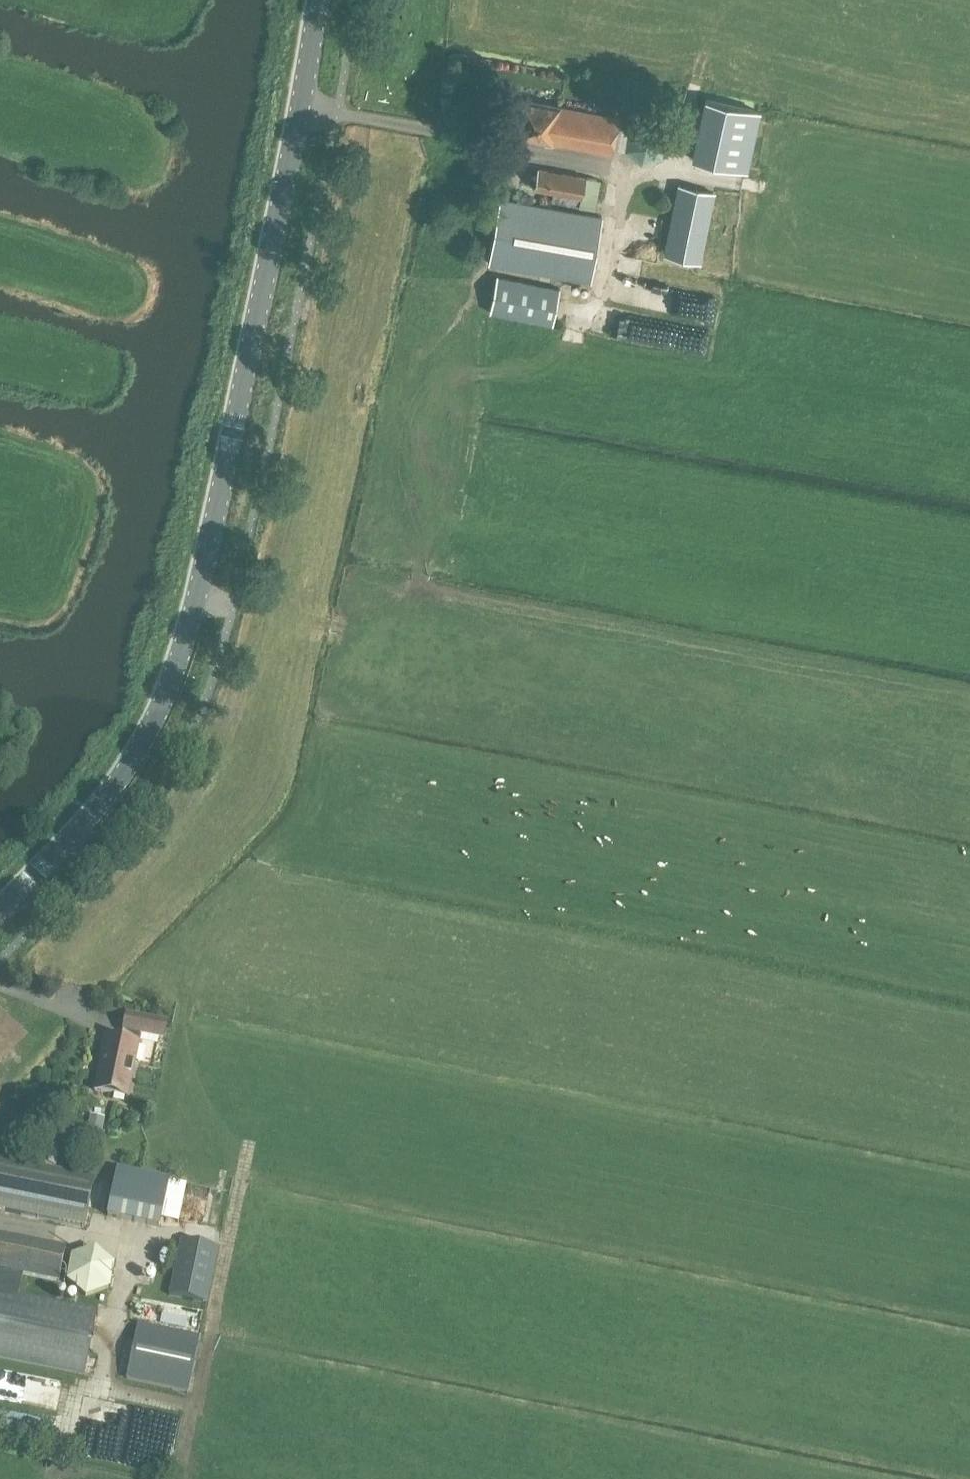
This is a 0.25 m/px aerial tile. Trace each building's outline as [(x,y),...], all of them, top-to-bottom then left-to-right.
[(660,154),(663,133),(647,119),(627,125),(616,123),(617,116),(557,104),(557,105),(523,99),(516,133),(550,139),(550,140),(610,151),(611,146),(623,148),(639,161),(660,154)] [(746,172),(758,114),(703,103),(691,161),(746,172)] [(578,205),(584,176),(538,167),(534,186),(553,190),(551,200),(578,205)] [(596,202),(602,177),(589,174),(583,198),(596,202)] [(698,259),(713,191),(680,184),(666,252),(698,259)] [(488,261),(590,279),(601,216),(500,197),(488,261)] [(552,322),(559,288),(497,275),(490,310),(552,322)] [(160,1038),(163,1022),(124,1015),(121,1031),(122,1031),(120,1041),(103,1037),(93,1090),(126,1097),(138,1034),(160,1038)] [(53,1168),(56,1153),(43,1151),(41,1165),(53,1168)] [(84,1226),(94,1179),(0,1160),(0,1209),(84,1226)] [(169,1178),(141,1173),(117,1168),(108,1215),(159,1225),(169,1178)] [(84,1374),(97,1311),(18,1295),(22,1274),(58,1281),(65,1248),(0,1234),(0,1357),(84,1374)] [(206,1302),(218,1247),(181,1239),(170,1295),(206,1302)] [(66,1253),(73,1284),(83,1282),(86,1294),(115,1288),(105,1244),(66,1253)] [(187,1392),(199,1338),(138,1325),(127,1379),(187,1392)]
